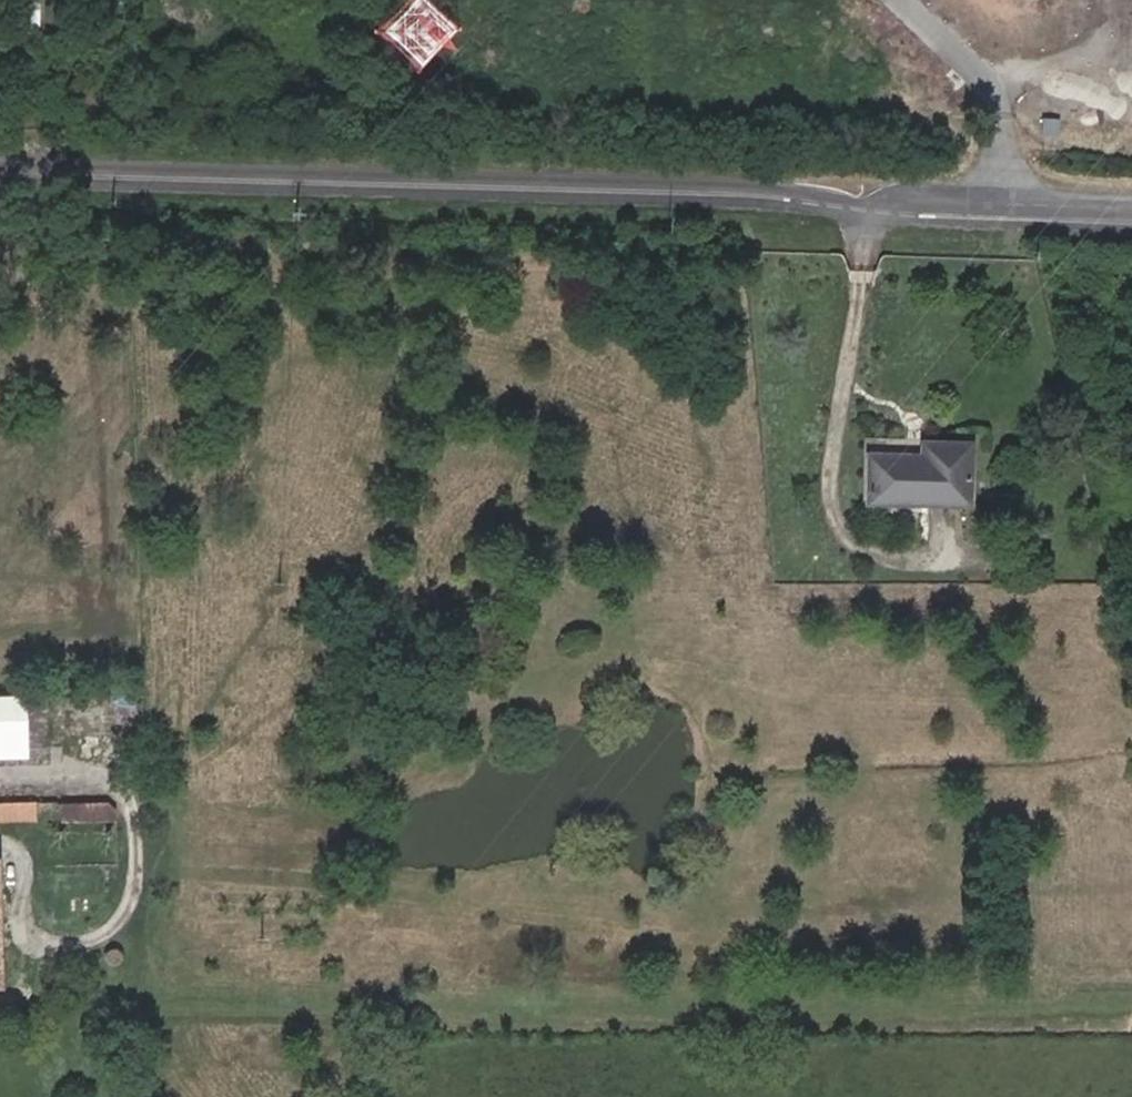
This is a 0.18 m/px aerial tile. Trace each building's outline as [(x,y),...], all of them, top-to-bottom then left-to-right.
[(968,451),(866,447),(863,502),(965,506),(968,451)] [(0,698),(0,760),(27,760),(27,697),(0,698)] [(0,801),(0,818),(41,819),(42,801),(0,801)] [(64,827),(92,826),(91,805),(64,806),(64,827)] [(107,805),(91,805),(92,826),(119,826),(119,811),(107,805)]
